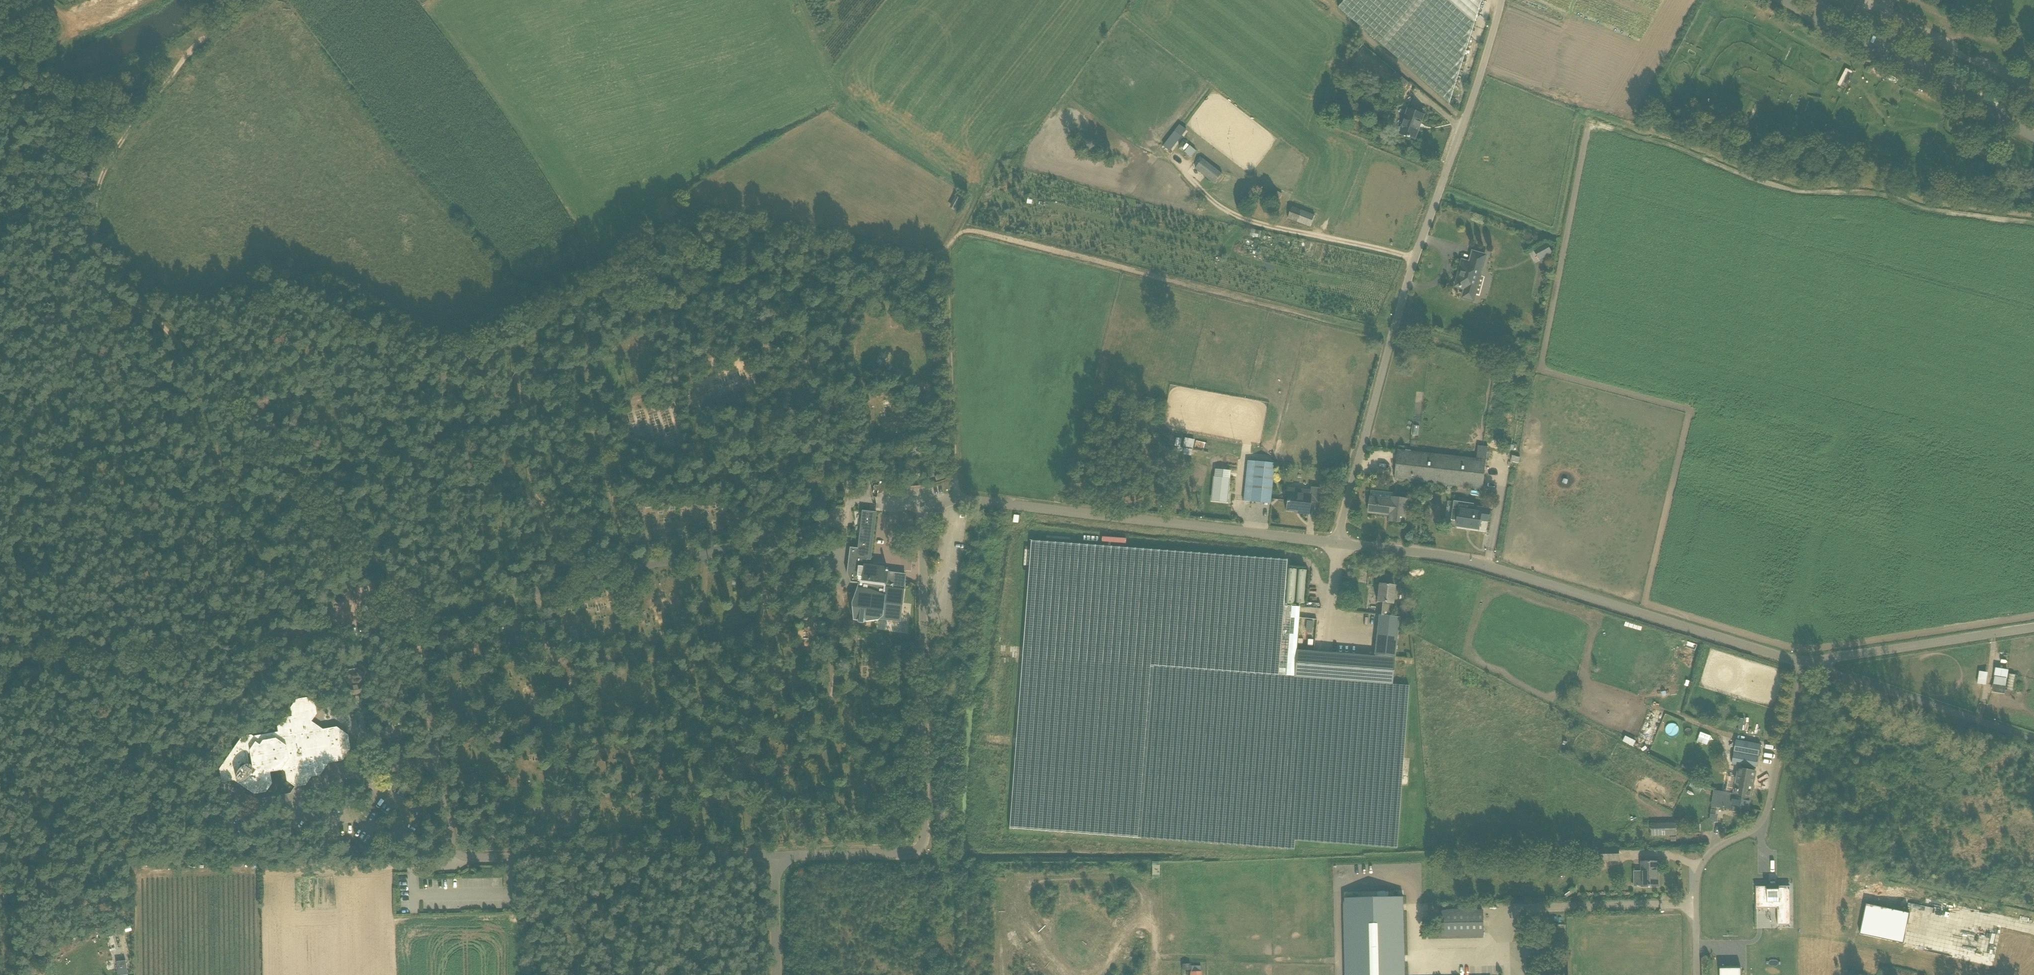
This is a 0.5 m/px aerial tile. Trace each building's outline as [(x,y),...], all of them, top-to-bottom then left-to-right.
[(1337,8),(1449,104),(1482,0),(1344,0),(1337,8)] [(1847,68),(1838,84),(1844,88),(1853,72),(1847,68)] [(1403,86),(1407,81),(1396,72),(1392,77),(1403,86)] [(1408,109),(1399,133),(1415,139),(1421,123),(1424,115),(1408,109)] [(1180,124),(1163,145),(1170,150),(1187,130),(1180,124)] [(1203,159),(1196,169),(1215,184),(1222,174),(1203,159)] [(957,212),(964,200),(958,197),(952,209),(957,212)] [(1289,219),(1311,227),(1316,214),(1293,206),(1289,219)] [(1547,243),(1533,250),(1539,261),(1553,254),(1547,243)] [(1463,261),(1456,287),(1465,289),(1463,298),(1474,301),(1486,255),(1473,252),(1470,263),(1463,261)] [(1185,438),(1183,448),(1192,451),(1195,440),(1185,438)] [(1483,490),(1488,446),(1479,445),(1477,459),(1416,452),(1415,463),(1413,481),(1483,490)] [(1398,450),(1395,479),(1413,481),(1415,463),(1416,452),(1398,450)] [(1270,503),(1274,464),(1248,461),(1243,501),(1270,503)] [(1224,479),(1222,497),(1230,498),(1229,503),(1237,504),(1238,504),(1240,480),(1239,480),(1224,479)] [(1318,488),(1311,487),(1310,494),(1288,492),(1286,510),(1300,512),(1300,513),(1301,513),(1308,514),(1310,502),(1317,503),(1318,488)] [(1371,497),(1369,512),(1387,514),(1391,515),(1390,521),(1405,523),(1408,499),(1393,498),(1393,500),(1371,497)] [(1460,509),(1457,526),(1469,528),(1479,529),(1481,520),(1488,521),(1490,509),(1472,507),(1472,511),(1460,509)] [(888,619),(900,620),(904,582),(902,582),(903,579),(894,578),(894,577),(893,577),(893,578),(886,577),(887,572),(888,568),(884,567),(884,568),(870,566),(870,559),(871,560),(876,512),(875,512),(862,510),(858,548),(850,547),(847,572),(850,582),(858,583),(858,587),(857,587),(851,603),(853,620),(866,621),(878,619),(883,616),(888,617),(888,619)] [(1379,615),(1379,616),(1374,656),(1308,651),(1296,650),(1299,607),(1283,606),(1287,561),(1274,560),(1031,541),(1023,647),(1016,747),(1009,828),(1294,850),(1295,841),(1352,845),(1396,848),(1401,785),(1402,776),(1409,686),(1392,685),(1394,658),(1396,639),(1397,635),(1399,617),(1391,616),(1381,615),(1379,615)] [(1382,602),(1381,615),(1391,616),(1392,604),(1394,586),(1379,584),(1377,602),(1382,602)] [(1995,677),(2005,678),(2007,679),(2008,670),(1996,668),(1995,677)] [(1989,672),(1979,671),(1977,684),(1987,685),(1989,672)] [(1992,692),(2005,694),(2005,690),(2006,685),(1993,683),(1992,692)] [(323,729),(312,721),(317,714),(315,704),(307,698),(297,700),(291,708),(292,717),(284,718),(277,727),(278,732),(253,737),(252,735),(242,737),(219,769),(222,783),(234,780),(255,795),(266,792),(272,784),(270,772),(281,770),(282,769),(286,772),(287,781),(295,787),(305,785),(311,777),(320,775),(329,763),(342,761),(351,749),(348,735),(337,727),(323,729)] [(1636,741),(1626,736),(1623,741),(1633,747),(1636,741)] [(1760,744),(1736,740),(1732,764),(1756,769),(1760,744)] [(1751,798),(1753,787),(1755,772),(1739,769),(1738,777),(1731,776),(1728,793),(1735,794),(1734,795),(1751,798)] [(1735,794),(1728,793),(1720,791),(1717,807),(1732,810),(1733,806),(1748,809),(1751,798),(1734,795),(1735,794)] [(1675,835),(1675,826),(1651,827),(1652,836),(1675,835)] [(1601,849),(1601,861),(1619,861),(1619,849),(1601,849)] [(1151,861),(1151,877),(1158,878),(1159,861),(1151,861)] [(1658,862),(1642,862),(1642,886),(1658,886),(1658,862)] [(407,884),(407,873),(398,873),(399,885),(407,884)] [(1780,886),(1780,881),(1768,881),(1768,886),(1757,886),(1757,908),(1770,908),(1770,904),(1778,904),(1778,925),(1791,925),(1791,886),(1780,886)] [(1572,894),(1569,889),(1564,893),(1567,897),(1572,894)] [(1404,896),(1344,898),(1346,974),(1406,974),(1404,896)] [(1897,910),(1859,902),(1852,931),(1891,939),(1897,910)] [(1442,910),(1442,936),(1484,936),(1484,910),(1442,910)] [(121,974),(125,974),(129,974),(128,960),(119,961),(121,974)] [(1201,972),(1201,966),(1191,966),(1191,970),(1191,971),(1190,974),(1202,974),(1202,972),(1201,972)]
